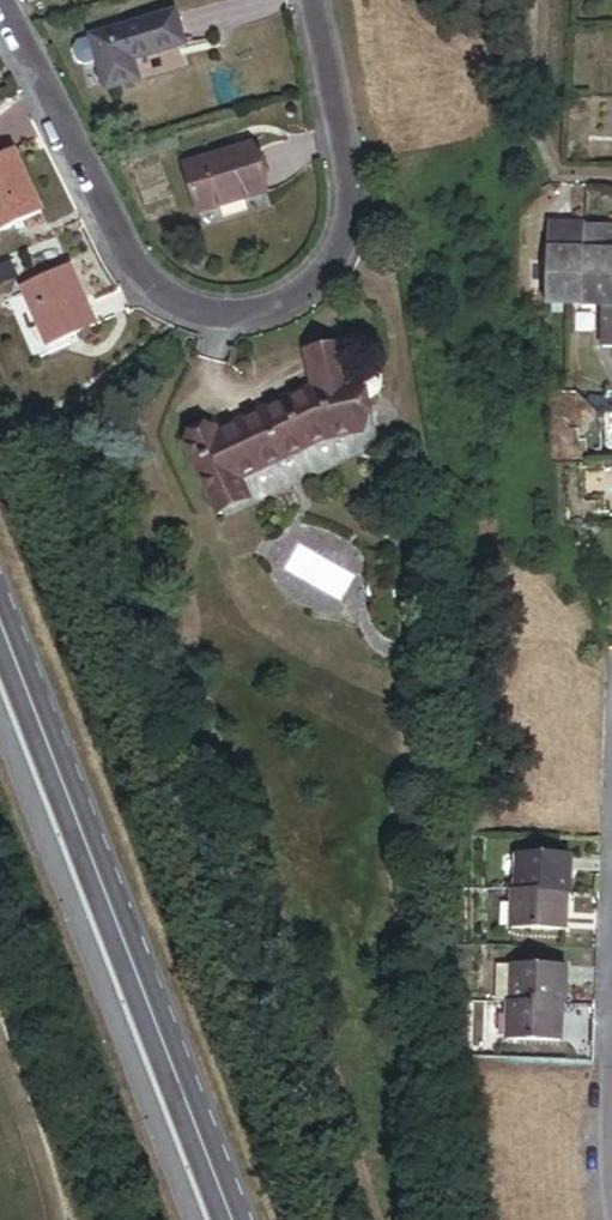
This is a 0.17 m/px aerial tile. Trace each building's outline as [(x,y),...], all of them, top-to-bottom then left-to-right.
[(174,15),(91,38),(81,41),(77,49),(80,61),(88,65),(98,62),(106,91),(138,82),(132,61),(183,47),(174,15)] [(251,147),(183,166),(196,212),(264,193),(251,147)] [(0,157),(0,232),(39,215),(11,152),(0,157)] [(577,233),(539,232),(537,308),(575,309),(575,287),(577,233)] [(577,233),(575,287),(611,288),(611,258),(606,258),(607,235),(577,233)] [(67,267),(21,286),(46,347),(92,328),(67,267)] [(575,287),(575,309),(596,310),(595,350),(611,350),(611,288),(575,287)] [(212,428),(181,441),(210,505),(241,490),(236,478),(317,441),(358,435),(352,384),(343,385),(337,350),(304,355),(311,392),(302,393),(214,433),(212,428)] [(241,490),(210,505),(215,515),(246,500),(241,490)] [(516,853),(514,893),(563,896),(567,896),(569,855),(516,853)] [(514,893),(510,893),(508,930),(561,932),(563,896),(514,893)] [(483,966),(482,1004),(496,1004),(559,1006),(563,1006),(564,969),(483,966)] [(559,1006),(496,1004),(495,1038),(558,1041),(559,1006)]
